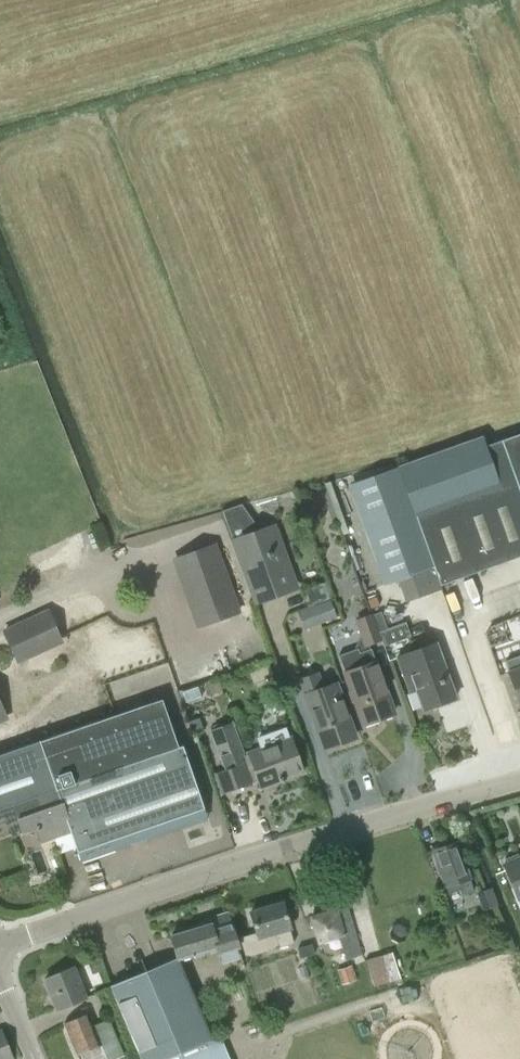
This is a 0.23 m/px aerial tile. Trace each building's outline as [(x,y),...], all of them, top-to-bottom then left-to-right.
[(501,441),(519,493),(519,434),(501,441)] [(485,446),(482,437),(397,468),(433,568),(440,585),(519,556),(519,493),(501,441),(485,446)] [(413,598),(426,593),(441,588),(440,585),(433,568),(397,468),(357,482),(393,582),(406,577),(413,598)] [(233,542),(254,604),(295,589),(273,527),(251,536),(243,513),(225,520),(233,542)] [(202,626),(239,613),(215,546),(178,559),(202,626)] [(323,584),(305,590),(310,605),(329,598),(323,584)] [(376,597),(368,600),(370,608),(379,605),(376,597)] [(329,599),(310,607),(317,625),(336,618),(329,599)] [(16,659),(60,639),(48,612),(4,632),(16,659)] [(387,630),(381,612),(372,615),(379,633),(387,630)] [(356,621),(361,635),(365,645),(369,644),(381,640),(372,615),(356,621)] [(423,710),(456,698),(436,643),(397,658),(405,679),(411,676),(423,710)] [(353,651),(338,656),(344,673),(345,673),(363,724),(394,713),(375,662),(371,649),(359,653),(358,649),(353,651)] [(508,672),(519,704),(519,667),(508,672)] [(305,695),(324,748),(355,737),(336,684),(320,690),(315,675),(301,680),(306,695),(305,695)] [(0,693),(0,722),(10,718),(0,693)] [(39,742),(70,831),(81,862),(116,850),(112,840),(203,809),(182,747),(178,749),(161,700),(39,742)] [(194,734),(204,730),(199,718),(189,721),(194,734)] [(291,738),(247,754),(242,756),(231,723),(211,730),(226,770),(216,773),(223,794),(250,784),(248,779),(255,776),(259,788),(303,772),(291,738)] [(70,831),(39,742),(0,755),(0,809),(13,805),(22,832),(36,827),(41,841),(70,831)] [(456,843),(432,851),(445,887),(446,887),(448,893),(461,889),(462,894),(473,890),(469,879),(456,843)] [(518,858),(517,856),(505,860),(507,863),(504,864),(519,904),(519,858),(518,858)] [(494,904),(489,889),(475,894),(480,909),(494,904)] [(256,933),(240,938),(245,958),(294,943),(289,928),(290,928),(282,903),(250,912),(256,933)] [(345,960),(361,956),(345,906),(310,918),(318,943),(338,937),(345,960)] [(229,921),(227,913),(208,919),(209,925),(171,936),(178,958),(216,947),(218,952),(238,946),(230,920),(229,921)] [(300,958),(314,954),(311,945),(297,949),(300,958)] [(373,987),(399,979),(391,952),(366,960),(373,987)] [(111,987),(141,1058),(224,1058),(215,1038),(212,1039),(199,1007),(185,974),(179,959),(164,965),(111,987)] [(351,965),(337,970),(341,985),(356,980),(351,965)] [(57,1010),(86,998),(73,967),(44,979),(57,1010)] [(108,1019),(92,1026),(87,1013),(63,1023),(76,1056),(101,1046),(106,1058),(113,1058),(123,1055),(108,1019)] [(12,1057),(1,1031),(0,1031),(0,1058),(8,1058),(12,1057)]
